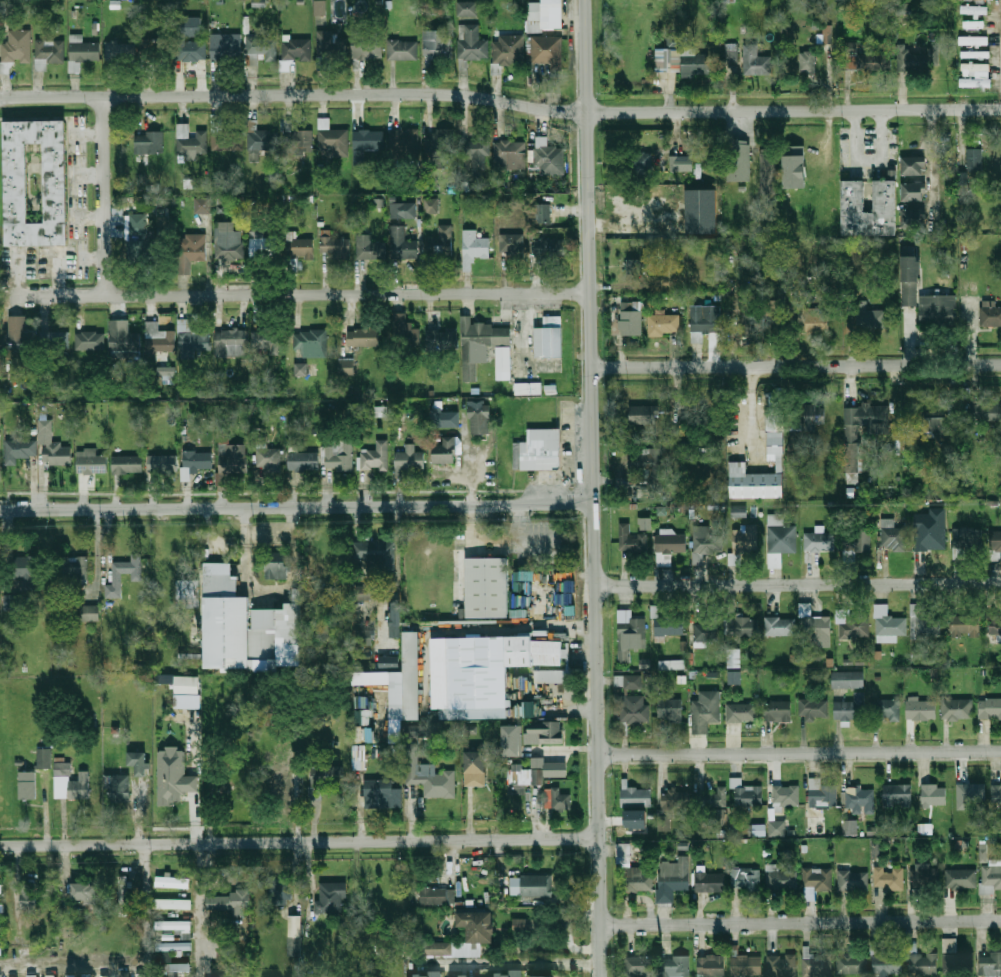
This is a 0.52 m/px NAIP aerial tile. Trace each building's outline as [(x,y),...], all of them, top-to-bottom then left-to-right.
[(327,15),(326,0),(314,1),(315,16),(327,15)] [(477,2),(457,2),(457,17),(477,17),(477,2)] [(527,2),(527,33),(544,33),(544,2),(527,2)] [(988,5),(961,5),(961,14),(988,14),(988,5)] [(177,61),(206,61),(206,39),(202,39),(202,17),(177,17),(177,61)] [(459,25),(459,61),(486,61),(486,39),(480,39),(480,25),(459,25)] [(832,43),(832,25),(821,25),(821,43),(832,43)] [(30,30),(8,30),(8,67),(30,67),(30,30)] [(317,31),(317,66),(332,66),(332,59),(346,59),(346,38),(334,38),(334,31),(317,31)] [(445,37),(445,31),(423,31),(423,60),(451,60),(451,37),(445,37)] [(354,33),(354,60),(382,60),(382,40),(365,40),(365,33),(354,33)] [(241,34),(211,34),(211,58),(241,58),(241,34)] [(523,65),(523,35),(494,35),(494,65),(523,65)] [(276,37),(246,37),(246,60),(257,60),(257,54),(265,54),(265,62),(276,62),(276,37)] [(530,63),(562,63),(562,37),(530,37),(530,63)] [(988,46),(988,37),(959,37),(959,46),(988,46)] [(311,39),(282,39),(282,60),(311,60),(311,39)] [(64,40),(35,40),(35,69),(47,69),(47,63),(64,63),(64,40)] [(165,63),(165,40),(142,40),(142,63),(165,63)] [(417,40),(387,40),(387,60),(417,60),(417,40)] [(69,71),(80,71),(80,60),(99,60),(99,42),(69,42),(69,71)] [(134,43),(105,43),(105,62),(134,62),(134,43)] [(738,63),(738,43),(725,43),(725,63),(738,63)] [(744,45),(744,74),(771,74),(771,57),(758,57),(758,45),(744,45)] [(856,54),(856,45),(842,45),(842,71),(891,71),(891,54),(856,54)] [(696,48),(656,48),(656,73),(709,74),(710,55),(696,54),(696,48)] [(939,71),(939,50),(898,50),(898,71),(939,71)] [(816,73),(816,52),(799,52),(799,73),(816,73)] [(962,63),(962,71),(991,71),(991,63),(962,63)] [(991,78),(960,78),(960,88),(991,88),(991,78)] [(4,121),(66,120),(68,245),(6,245),(4,121)] [(190,130),(190,124),(177,124),(177,155),(207,155),(207,130),(190,130)] [(348,157),(348,129),(322,129),(322,157),(348,157)] [(452,152),(452,129),(426,129),(426,152),(452,152)] [(354,130),(354,164),(363,164),(363,149),(384,149),(384,130),(354,130)] [(418,150),(418,130),(390,130),(390,150),(418,150)] [(242,151),(242,131),(212,131),(212,151),(242,151)] [(248,150),(277,150),(277,131),(248,131),(248,150)] [(313,131),(284,131),(284,153),(313,154),(313,131)] [(164,132),(135,132),(135,154),(164,154),(164,132)] [(488,140),(461,140),(461,160),(472,160),(472,169),(488,169),(488,140)] [(513,158),(527,158),(527,140),(494,140),(494,169),(513,169),(513,158)] [(727,181),(750,181),(750,142),(727,142),(727,181)] [(805,188),(804,146),(783,146),(784,188),(805,188)] [(541,175),(564,175),(564,147),(535,147),(535,167),(541,167),(541,175)] [(799,171),(822,171),(822,153),(812,152),(812,148),(799,148),(799,171)] [(982,148),(967,148),(967,170),(982,170),(982,148)] [(760,149),(760,195),(779,195),(779,149),(760,149)] [(653,153),(629,153),(629,177),(653,177),(653,153)] [(670,156),(670,174),(694,174),(694,156),(670,156)] [(901,175),(925,175),(925,157),(901,157),(901,175)] [(842,180),(842,235),(897,235),(896,180),(874,180),(874,212),(865,212),(864,180),(842,180)] [(901,201),(923,201),(923,183),(901,183),(901,201)] [(716,189),(685,189),(685,233),(716,233),(716,189)] [(194,214),(210,214),(210,198),(194,198),(194,214)] [(438,198),(423,199),(424,214),(438,213),(438,198)] [(415,203),(389,203),(389,218),(415,218),(415,203)] [(532,204),(532,223),(551,223),(551,215),(557,215),(557,204),(532,204)] [(149,214),(129,214),(129,239),(149,239),(149,214)] [(234,222),(216,222),(216,259),(242,259),(242,231),(234,231),(234,222)] [(452,257),(452,225),(438,225),(438,237),(426,237),(426,257),(452,257)] [(391,226),(391,258),(418,258),(418,241),(406,241),(406,226),(391,226)] [(264,230),(250,230),(250,258),(275,258),(275,238),(264,238),(264,230)] [(478,230),(463,230),(463,259),(489,259),(489,238),(478,238),(478,230)] [(206,260),(206,235),(178,235),(178,261),(206,260)] [(499,235),(499,255),(524,255),(524,235),(499,235)] [(286,258),(314,258),(314,238),(286,238),(286,258)] [(350,238),(321,238),(321,255),(350,255),(350,238)] [(384,258),(384,239),(357,239),(357,258),(384,258)] [(565,240),(537,240),(537,259),(544,259),(544,271),(565,271),(565,240)] [(902,306),(920,307),(920,325),(956,325),(956,295),(920,295),(920,256),(902,256),(902,306)] [(629,277),(641,274),(637,259),(625,262),(629,277)] [(979,297),(979,279),(960,279),(960,296),(979,297)] [(847,284),(846,297),(857,298),(858,285),(847,284)] [(777,324),(778,300),(766,299),(765,324),(777,324)] [(885,328),(885,309),(866,310),(866,300),(856,300),(856,329),(885,328)] [(1000,326),(1000,306),(994,306),(995,300),(980,300),(980,326),(1000,326)] [(642,334),(641,301),(619,302),(619,335),(642,334)] [(719,305),(690,305),(690,342),(702,342),(702,333),(720,332),(719,305)] [(819,314),(818,306),(804,307),(805,331),(828,330),(827,314),(819,314)] [(648,336),(663,336),(664,332),(679,332),(679,314),(664,314),(664,311),(648,311),(648,336)] [(408,313),(392,313),(393,347),(420,346),(419,328),(408,329),(408,313)] [(462,381),(476,381),(476,362),(487,362),(487,345),(510,344),(510,327),(491,327),(491,322),(470,322),(470,315),(461,315),(462,381)] [(561,315),(543,316),(543,327),(534,327),(534,357),(561,356),(561,315)] [(9,316),(8,351),(26,351),(26,316),(9,316)] [(192,318),(178,319),(179,354),(210,353),(209,329),(192,329),(192,318)] [(140,333),(128,333),(129,320),(109,320),(109,350),(140,351),(140,333)] [(174,330),(158,331),(158,321),(145,321),(145,352),(175,351),(174,330)] [(247,355),(246,329),(214,330),(215,357),(247,355)] [(378,347),(379,329),(347,329),(347,346),(378,347)] [(456,329),(426,330),(427,345),(457,344),(456,329)] [(269,349),(269,355),(280,354),(279,330),(251,330),(252,349),(269,349)] [(328,356),(327,330),(293,331),(294,349),(302,349),(302,357),(328,356)] [(70,332),(41,331),(41,347),(69,348),(70,332)] [(75,332),(75,350),(104,351),(104,332),(75,332)] [(495,346),(495,380),(510,380),(510,346),(495,346)] [(354,376),(354,358),(338,358),(338,375),(354,376)] [(307,363),(294,363),(294,376),(307,376),(307,363)] [(514,394),(541,394),(540,382),(514,382),(514,394)] [(729,498),(783,497),(782,393),(769,393),(769,413),(766,413),(767,460),(775,460),(775,473),(745,473),(745,461),(728,462),(729,498)] [(970,420),(1000,419),(1000,404),(1000,398),(984,399),(984,403),(970,404),(970,420)] [(469,434),(490,433),(489,400),(468,400),(469,434)] [(459,412),(442,411),(442,401),(431,401),(431,427),(458,427),(459,412)] [(845,472),(862,472),(861,442),(857,442),(857,425),(868,425),(869,434),(889,433),(888,405),(869,405),(869,402),(861,402),(861,407),(844,407),(845,472)] [(824,423),(823,404),(803,405),(804,430),(813,430),(813,423),(824,423)] [(656,423),(656,405),(629,405),(629,423),(656,423)] [(922,437),(946,437),(946,411),(921,411),(922,437)] [(52,419),(38,420),(38,444),(43,444),(43,464),(71,464),(71,446),(61,447),(61,442),(53,442),(52,419)] [(218,472),(246,473),(247,444),(229,444),(230,429),(219,429),(218,472)] [(513,442),(528,442),(528,429),(560,429),(561,468),(514,469),(513,442)] [(280,448),(267,448),(268,436),(257,436),(256,469),(279,470),(280,448)] [(442,445),(432,444),(431,463),(454,464),(454,454),(461,454),(461,437),(443,437),(442,445)] [(358,469),(379,468),(379,470),(388,470),(387,439),(375,440),(375,449),(357,449),(358,469)] [(5,465),(16,465),(16,457),(36,458),(37,440),(5,440),(5,465)] [(352,442),(343,442),(343,447),(324,448),(325,467),(336,467),(336,471),(353,471),(352,442)] [(424,452),(415,452),(414,443),(405,444),(405,451),(394,452),(395,472),(424,471),(424,452)] [(628,449),(629,478),(651,477),(652,492),(664,491),(662,448),(628,449)] [(77,449),(77,474),(107,473),(107,455),(96,455),(96,449),(77,449)] [(212,468),(212,452),(182,451),(181,481),(190,481),(190,473),(198,473),(198,468),(212,468)] [(288,471),(319,470),(318,452),(287,452),(288,471)] [(148,455),(148,474),(177,474),(177,455),(148,455)] [(112,474),(142,473),(142,456),(112,456),(112,474)] [(948,550),(916,551),(915,515),(931,514),(931,508),(947,508),(948,550)] [(767,552),(796,552),(796,525),(783,525),(783,514),(767,514),(767,552)] [(639,530),(651,529),(651,517),(638,518),(639,530)] [(894,518),(880,518),(880,548),(905,549),(905,527),(893,527),(894,518)] [(871,551),(870,519),(857,520),(858,532),(843,533),(844,562),(857,562),(856,551),(871,551)] [(618,550),(646,551),(646,535),(629,535),(630,523),(619,522),(618,550)] [(728,565),(741,565),(740,552),(756,552),(755,523),(740,524),(740,529),(732,529),(733,553),(727,553),(728,565)] [(691,526),(693,564),(703,563),(702,553),(722,552),(721,533),(708,534),(708,525),(691,526)] [(834,551),(834,532),(824,532),(823,525),(814,525),(814,532),(803,532),(803,551),(834,551)] [(953,558),(964,558),(964,546),(977,546),(977,527),(952,528),(953,558)] [(657,566),(671,566),(670,552),(686,552),(685,533),(673,534),(673,528),(656,528),(657,566)] [(990,551),(1000,551),(1000,531),(989,531),(990,551)] [(353,541),(354,559),(367,558),(367,572),(395,571),(394,540),(353,541)] [(265,579),(288,579),(288,553),(265,553),(265,579)] [(121,597),(121,573),(131,573),(131,581),(142,581),(141,554),(131,554),(131,561),(112,562),(112,585),(105,585),(105,598),(121,597)] [(14,557),(15,579),(21,579),(21,589),(36,588),(35,556),(14,557)] [(87,582),(88,557),(65,556),(64,581),(87,582)] [(465,557),(507,557),(508,618),(466,618),(465,557)] [(511,591),(530,590),(530,570),(511,571),(511,591)] [(204,574),(231,573),(231,580),(237,580),(237,596),(248,596),(248,629),(251,629),(251,609),(286,609),(286,602),(293,602),(293,589),(299,588),(300,667),(205,668),(204,574)] [(175,580),(176,609),(199,608),(198,580),(175,580)] [(533,614),(555,613),(554,583),(532,584),(533,614)] [(374,600),(373,584),(355,585),(355,600),(374,600)] [(4,611),(21,611),(20,594),(4,595),(4,611)] [(390,638),(401,637),(400,602),(389,603),(390,638)] [(812,618),(832,617),(832,647),(810,648),(809,637),(806,637),(805,618),(801,618),(800,604),(812,603),(812,618)] [(897,642),(896,635),(906,635),(906,616),(887,617),(887,603),(875,603),(875,642),(897,642)] [(910,640),(925,639),(925,636),(942,636),(941,615),(927,616),(926,603),(909,603),(910,640)] [(654,617),(654,635),(683,635),(682,617),(661,618),(661,604),(650,604),(650,617),(654,617)] [(99,605),(82,605),(82,621),(99,621),(99,605)] [(645,617),(631,617),(631,609),(617,609),(618,659),(627,658),(627,635),(636,635),(636,647),(645,647),(645,617)] [(869,636),(869,617),(848,617),(848,610),(835,610),(836,623),(840,623),(840,637),(869,636)] [(978,637),(979,616),(951,615),(950,636),(978,637)] [(727,617),(728,636),(758,635),(757,617),(741,618),(741,616),(727,617)] [(1000,634),(1000,616),(988,616),(988,634),(1000,634)] [(794,617),(764,617),(764,635),(795,635),(794,617)] [(694,642),(694,621),(717,621),(718,641),(694,642)] [(373,630),(355,630),(356,646),(373,645),(373,630)] [(419,720),(419,631),(403,632),(403,672),(353,672),(353,684),(389,684),(390,720),(419,720)] [(533,665),(533,666),(507,666),(508,700),(512,700),(512,708),(508,708),(508,718),(441,719),(441,709),(448,709),(447,638),(533,637),(533,641),(562,641),(562,642),(562,665),(533,665)] [(739,648),(726,649),(726,667),(740,667),(739,648)] [(399,668),(398,656),(378,656),(378,668),(399,668)] [(684,659),(658,660),(658,669),(684,668),(684,659)] [(533,682),(563,682),(564,670),(533,669),(533,682)] [(831,688),(863,687),(863,670),(831,671),(831,688)] [(727,684),(740,684),(740,671),(727,671),(727,684)] [(641,687),(640,674),(614,675),(614,688),(641,687)] [(199,709),(200,676),(174,676),(174,708),(199,709)] [(720,722),(719,690),(698,690),(698,700),(690,700),(691,734),(707,734),(707,722),(720,722)] [(833,718),(863,719),(864,692),(854,691),(853,701),(834,700),(833,718)] [(649,723),(649,704),(643,704),(643,695),(618,695),(618,722),(649,723)] [(935,700),(918,701),(918,696),(906,696),(906,720),(935,719),(935,700)] [(681,721),(682,698),(657,698),(657,720),(681,721)] [(899,698),(878,699),(879,717),(888,717),(888,721),(900,721),(899,698)] [(972,719),(972,698),(940,699),(941,719),(972,719)] [(1000,719),(1000,698),(978,698),(978,719),(1000,719)] [(827,699),(798,699),(798,715),(804,715),(804,721),(814,721),(814,716),(827,716),(827,699)] [(791,721),(790,700),(763,701),(763,721),(791,721)] [(756,703),(725,703),(725,721),(756,721),(756,703)] [(561,743),(561,721),(525,721),(525,742),(561,743)] [(519,725),(500,725),(501,757),(519,756),(519,725)] [(455,798),(455,771),(435,772),(435,766),(418,766),(418,744),(405,744),(405,784),(424,784),(424,798),(455,798)] [(51,748),(37,749),(37,769),(51,768),(51,748)] [(158,749),(158,806),(171,806),(171,801),(182,801),(182,792),(198,792),(198,776),(185,776),(185,749),(158,749)] [(463,786),(484,786),(484,751),(464,751),(463,786)] [(148,753),(128,752),(127,766),(135,766),(135,776),(147,776),(148,753)] [(543,784),(543,776),(566,777),(566,762),(544,761),(544,757),(530,757),(530,769),(521,769),(521,763),(508,763),(508,784),(543,784)] [(54,776),(71,775),(70,762),(54,763),(54,776)] [(35,799),(35,771),(18,772),(19,799),(35,799)] [(88,771),(79,771),(79,780),(68,781),(68,799),(89,798),(88,771)] [(289,773),(268,773),(268,796),(290,795),(289,773)] [(130,774),(104,775),(104,788),(109,788),(109,802),(131,801),(130,774)] [(741,785),(741,778),(730,777),(729,788),(735,788),(734,805),(761,805),(762,786),(741,785)] [(820,785),(820,777),(808,777),(809,806),(837,805),(836,784),(820,785)] [(401,788),(392,789),(392,779),(364,780),(364,808),(402,807),(401,788)] [(620,803),(651,803),(651,788),(627,788),(626,779),(620,779),(620,803)] [(956,783),(956,809),(974,809),(974,801),(985,802),(985,783),(956,783)] [(882,785),(883,806),(911,805),(911,784),(882,785)] [(921,785),(921,806),(946,805),(945,784),(921,785)] [(726,806),(725,785),(716,786),(717,793),(708,794),(708,806),(726,806)] [(772,785),(772,805),(799,805),(798,785),(772,785)] [(874,789),(860,789),(860,786),(845,785),(845,811),(862,811),(862,813),(873,813),(874,789)] [(1000,803),(1000,785),(991,785),(991,803),(1000,803)] [(559,794),(559,787),(543,787),(543,809),(570,809),(570,793),(559,794)] [(688,789),(668,790),(669,793),(660,793),(660,810),(688,809),(688,789)] [(725,809),(715,808),(714,823),(724,824),(725,809)] [(646,809),(623,810),(624,829),(646,829),(646,809)] [(856,821),(843,821),(844,833),(856,833),(856,821)] [(784,835),(784,822),(775,822),(775,835),(784,835)] [(764,835),(765,824),(753,823),(753,835),(764,835)] [(615,843),(615,865),(631,865),(631,843),(615,843)] [(987,862),(986,844),(979,844),(979,862),(987,862)] [(689,856),(677,856),(677,863),(659,863),(659,890),(689,890),(689,856)] [(982,865),(982,891),(1000,891),(1000,865),(982,865)] [(912,866),(912,887),(940,887),(940,866),(912,866)] [(642,873),(642,868),(623,868),(623,892),(653,892),(653,873),(642,873)] [(832,890),(832,868),(803,868),(803,890),(832,890)] [(904,888),(904,868),(875,868),(875,888),(904,888)] [(732,890),(759,890),(760,869),(732,869),(732,890)] [(797,869),(766,869),(766,889),(797,889),(797,869)] [(945,869),(945,888),(977,888),(977,869),(945,869)] [(868,891),(868,870),(838,870),(838,891),(868,891)] [(725,891),(725,873),(696,873),(696,891),(725,891)] [(511,897),(552,897),(552,874),(511,874),(511,897)] [(127,877),(119,877),(119,916),(127,916),(127,877)] [(189,877),(156,877),(156,887),(189,887),(189,877)] [(269,879),(269,903),(291,903),(291,879),(269,879)] [(39,907),(34,883),(19,886),(24,910),(39,907)] [(96,903),(96,883),(73,883),(73,903),(96,903)] [(318,913),(346,913),(346,883),(318,883),(318,913)] [(420,905),(454,905),(454,888),(420,888),(420,905)] [(208,896),(208,909),(250,909),(250,896),(208,896)] [(191,909),(191,899),(154,899),(153,909),(191,909)] [(426,957),(481,957),(481,943),(494,943),(494,912),(457,912),(457,927),(468,927),(468,942),(426,942),(426,957)] [(301,916),(289,916),(289,938),(301,938),(301,916)] [(514,932),(526,932),(526,920),(514,920),(514,932)] [(191,921),(156,921),(156,929),(191,929),(191,921)] [(237,925),(235,934),(245,936),(247,927),(237,925)] [(872,974),(901,974),(901,954),(881,954),(881,941),(872,941),(872,974)] [(192,952),(192,943),(156,943),(156,952),(192,952)] [(974,952),(955,952),(955,950),(944,950),(944,972),(974,972),(974,952)] [(867,974),(867,953),(837,953),(837,974),(867,974)] [(980,953),(980,976),(1000,976),(1000,953),(980,953)] [(832,954),(802,954),(802,976),(832,976),(832,954)] [(936,974),(936,954),(909,954),(909,974),(936,974)] [(796,955),(767,955),(767,976),(796,976),(796,955)] [(697,956),(697,976),(725,976),(725,956),(697,956)] [(731,975),(761,975),(761,956),(731,956),(731,975)] [(653,957),(623,957),(623,976),(653,976),(653,957)] [(662,976),(689,976),(689,957),(662,957),(662,976)] [(190,964),(156,964),(156,972),(190,972),(190,964)] [(440,969),(410,969),(410,976),(440,976),(440,969)]
